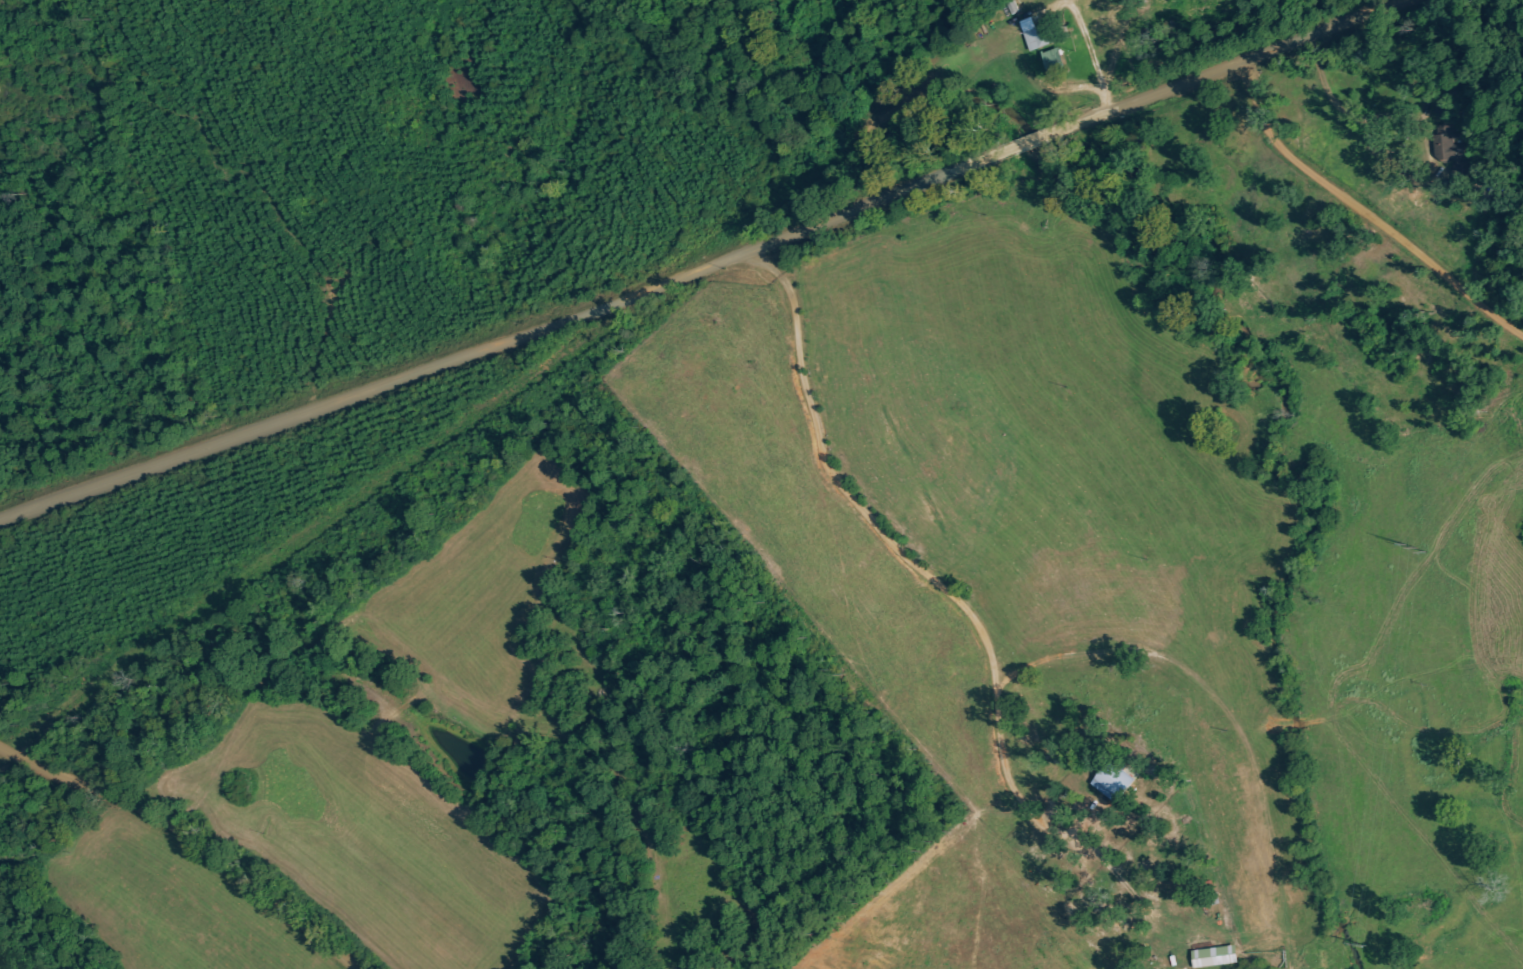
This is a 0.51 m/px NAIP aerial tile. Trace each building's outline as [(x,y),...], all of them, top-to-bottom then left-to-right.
[(1033,51),(1063,40),(1055,21),(1026,32),(1033,51)] [(1054,77),(1071,73),(1065,47),(1048,51),(1054,77)] [(1470,160),(1455,161),(1455,179),(1471,178),(1470,160)] [(1121,804),(1142,781),(1118,760),(1097,784),(1121,804)] [(1243,963),(1241,945),(1196,950),(1198,968),(1243,963)]
